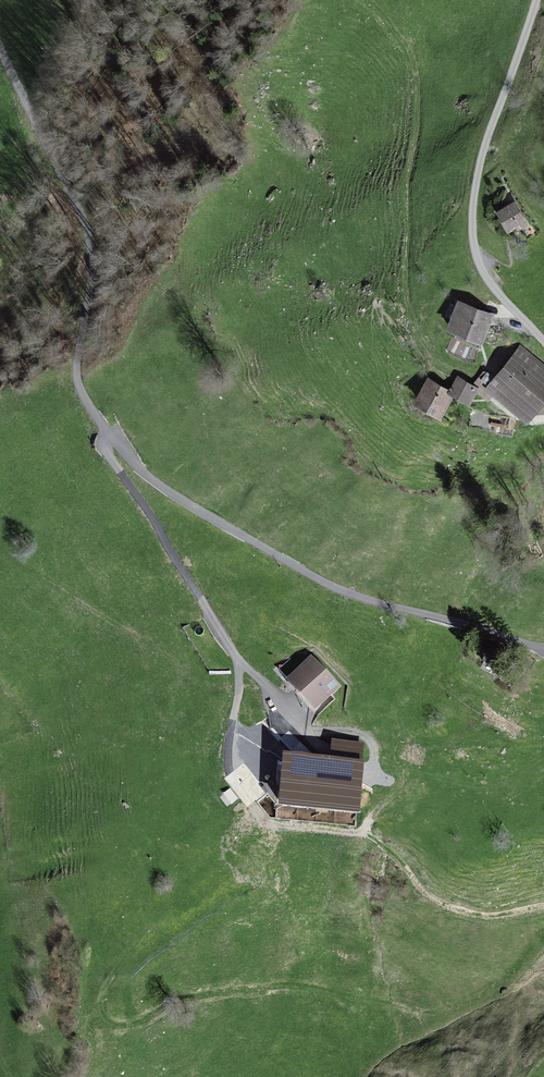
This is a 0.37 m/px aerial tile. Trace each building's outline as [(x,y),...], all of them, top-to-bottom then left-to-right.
[(525,224),(515,204),(500,212),(510,229),(518,224),(519,227),(525,224)] [(494,318),(461,304),(451,327),(483,341),(494,318)] [(519,352),(488,392),(525,421),(543,397),(543,371),(519,352)] [(474,387),(458,378),(451,390),(468,399),(474,387)] [(450,392),(429,380),(417,400),(438,412),(450,392)] [(496,668),(503,655),(490,649),(483,662),(496,668)] [(336,688),(311,662),(290,682),(315,708),(336,688)] [(265,736),(253,725),(233,746),(247,760),(265,777),(269,773),(293,748),(273,729),(265,736)] [(363,745),(334,743),(332,765),(361,767),(363,745)] [(265,777),(247,760),(224,778),(247,807),(278,782),(269,773),(265,777)] [(323,774),(324,763),(286,760),(282,818),(356,824),(359,777),(323,774)]
